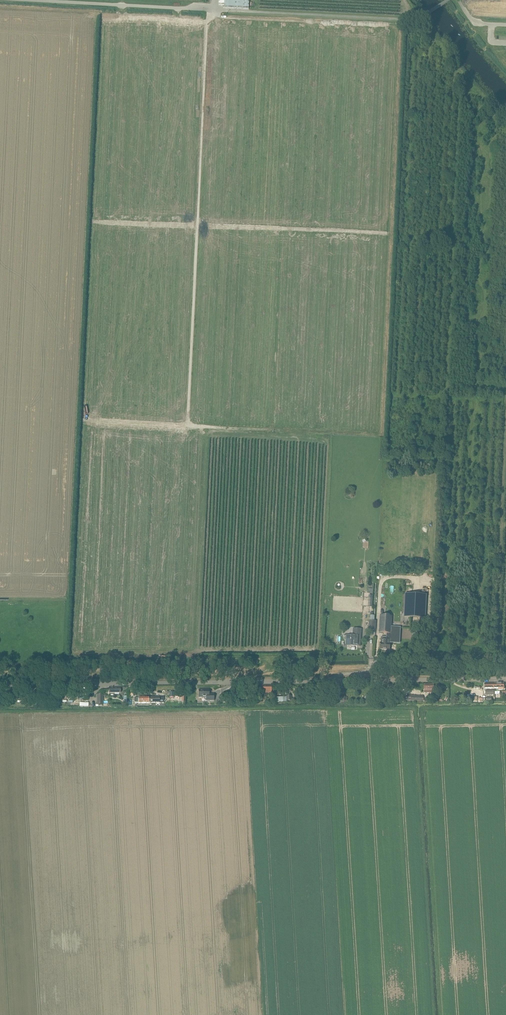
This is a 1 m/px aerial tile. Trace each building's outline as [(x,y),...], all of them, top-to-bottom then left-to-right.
[(426,618),(426,595),(405,594),(404,617),(426,618)] [(380,615),(379,633),(387,633),(387,638),(382,638),(381,643),(380,643),(380,649),(390,650),(390,643),(400,644),(401,627),(391,627),(392,616),(380,615)] [(344,646),(361,646),(361,629),(353,628),(353,635),(345,635),(344,636),(346,636),(346,644),(344,644),(344,646)] [(434,684),(424,684),(424,693),(434,693),(434,684)] [(271,685),(259,685),(259,689),(260,691),(260,693),(271,693),(271,688),(271,686),(271,685)] [(209,690),(199,690),(199,697),(207,697),(207,701),(214,701),(214,694),(209,694),(209,690)] [(174,692),(174,696),(178,696),(178,702),(183,702),(183,692),(174,692)]
